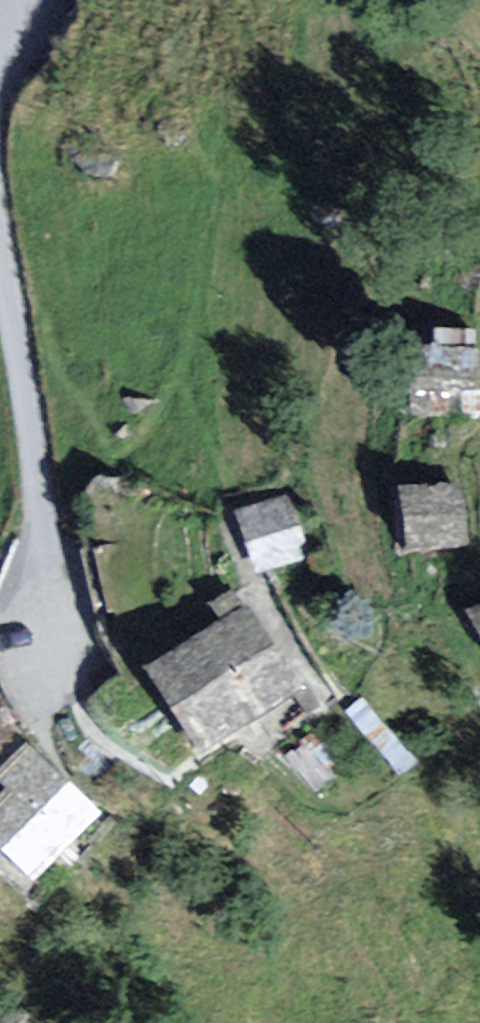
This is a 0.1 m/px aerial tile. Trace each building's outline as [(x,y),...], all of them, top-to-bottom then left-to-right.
[(479,431),(479,359),(410,356),(407,428),(479,431)] [(412,575),(476,562),(464,500),(400,513),(412,575)] [(234,582),(313,567),(303,515),(224,530),(234,582)] [(97,685),(148,781),(278,712),(227,616),(97,685)] [(0,770),(0,911),(70,834),(0,770)]
